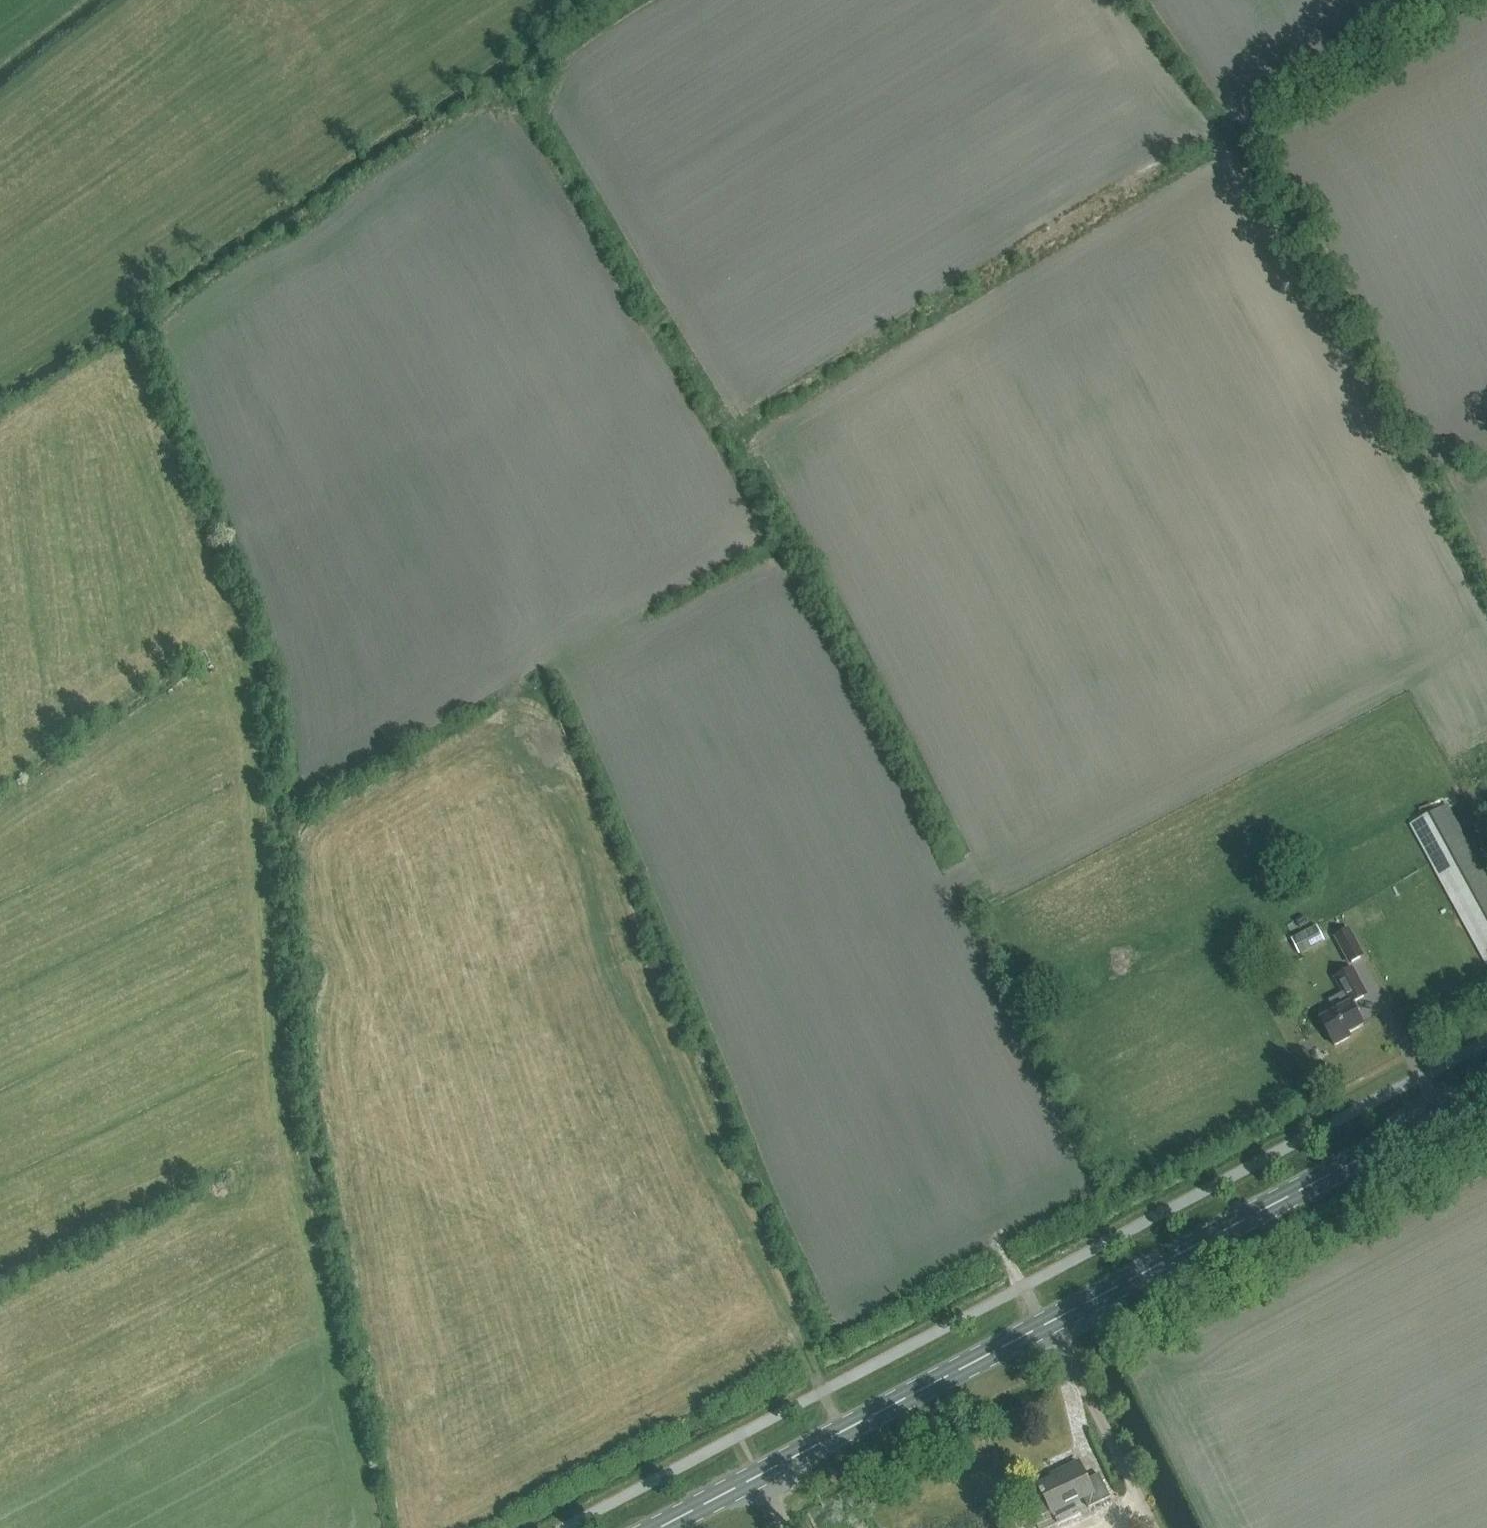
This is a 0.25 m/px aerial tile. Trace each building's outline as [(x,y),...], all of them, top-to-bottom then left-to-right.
[(1447,804),(1412,824),(1486,962),(1486,878),(1447,804)] [(1291,939),(1300,955),(1325,941),(1317,925),(1291,939)] [(1333,937),(1349,966),(1365,957),(1349,929),(1333,937)] [(1330,1002),(1335,1012),(1321,1020),(1336,1046),(1351,1038),(1349,1034),(1364,1026),(1352,1004),(1367,995),(1353,969),(1335,979),(1344,994),(1330,1002)] [(1085,1498),(1090,1509),(1111,1499),(1100,1475),(1088,1480),(1080,1463),(1061,1472),(1063,1475),(1040,1486),(1043,1494),(1041,1495),(1043,1497),(1037,1500),(1044,1515),(1052,1511),(1053,1513),(1085,1498)]
